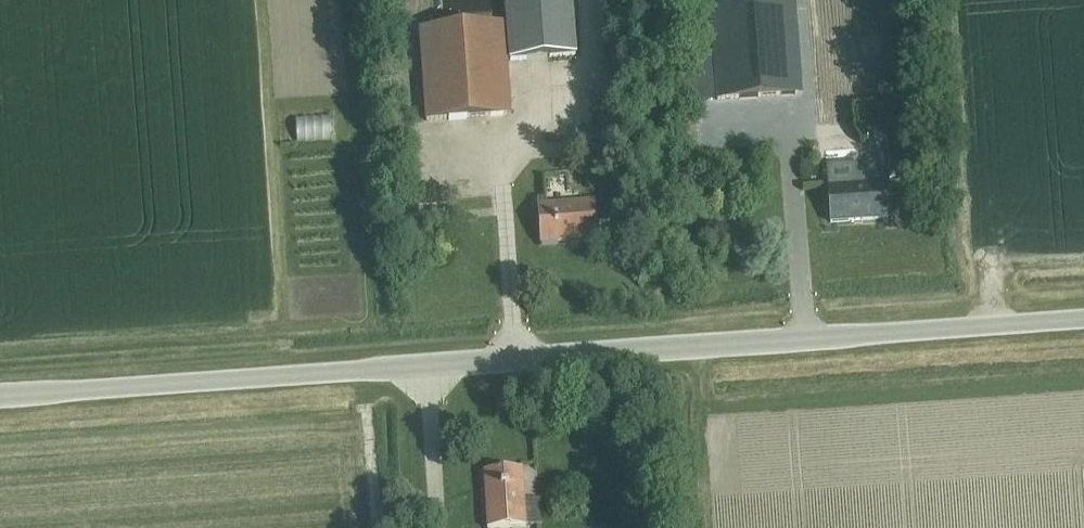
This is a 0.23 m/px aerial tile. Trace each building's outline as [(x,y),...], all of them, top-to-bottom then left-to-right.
[(574,55),(570,0),(504,0),(508,60),(574,55)] [(716,99),(799,93),(793,3),(709,9),(716,99)] [(425,120),(508,114),(502,24),(418,30),(425,120)] [(888,179),(914,177),(912,151),(886,153),(888,179)] [(552,172),(535,172),(535,187),(551,188),(552,172)] [(829,222),(886,218),(883,180),(826,184),(829,222)] [(538,243),(596,239),(593,201),(536,205),(538,243)] [(524,526),(520,468),(482,471),(486,527),(489,527),(524,526)]
